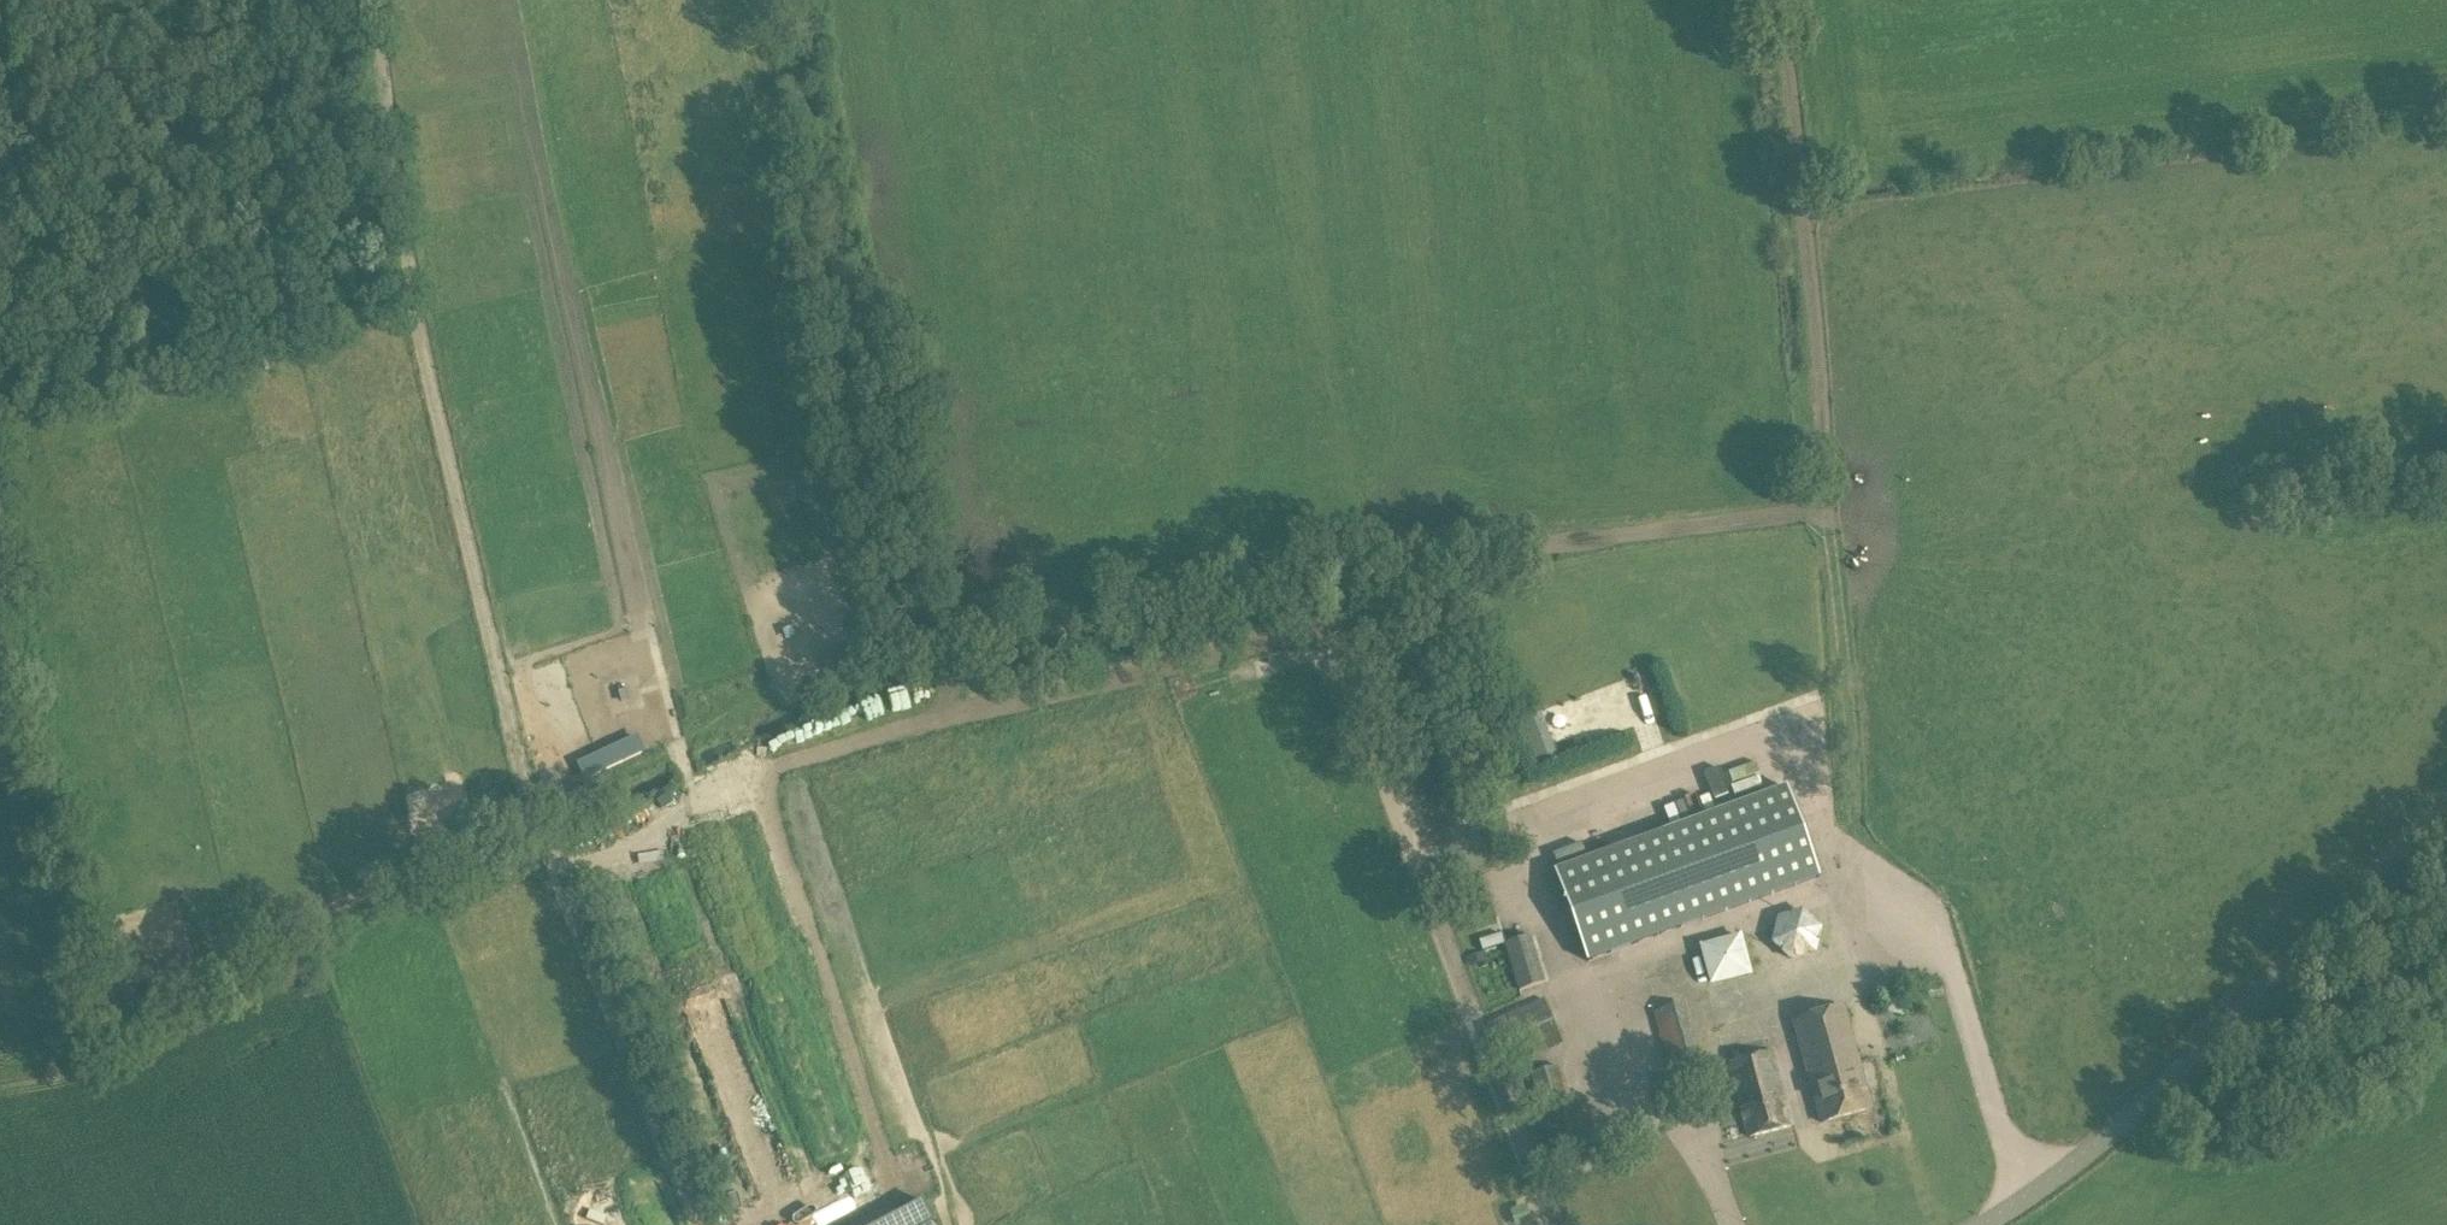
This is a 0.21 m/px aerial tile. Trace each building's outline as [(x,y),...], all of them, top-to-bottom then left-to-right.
[(1538,709),(1520,716),(1537,762),(1556,755),(1538,709)] [(1787,784),(1556,868),(1589,960),(1820,876),(1787,784)] [(1790,962),(1817,954),(1822,928),(1803,910),(1778,917),(1771,943),(1790,962)] [(1710,986),(1752,975),(1741,935),(1699,946),(1710,986)] [(1521,995),(1547,987),(1531,936),(1504,944),(1521,995)] [(1929,986),(1926,990),(1926,994),(1930,998),(1942,996),(1940,984),(1929,986)] [(1522,1060),(1562,1043),(1543,1000),(1503,1017),(1522,1060)] [(1682,1005),(1653,1013),(1674,1086),(1704,1078),(1682,1005)] [(1821,1122),(1872,1108),(1844,1008),(1793,1022),(1821,1122)] [(1748,1136),(1792,1125),(1772,1051),(1728,1062),(1748,1136)] [(1568,1109),(1557,1067),(1531,1074),(1552,1153),(1592,1142),(1582,1105),(1568,1109)] [(922,1201),(877,1224),(935,1224),(922,1201)]
